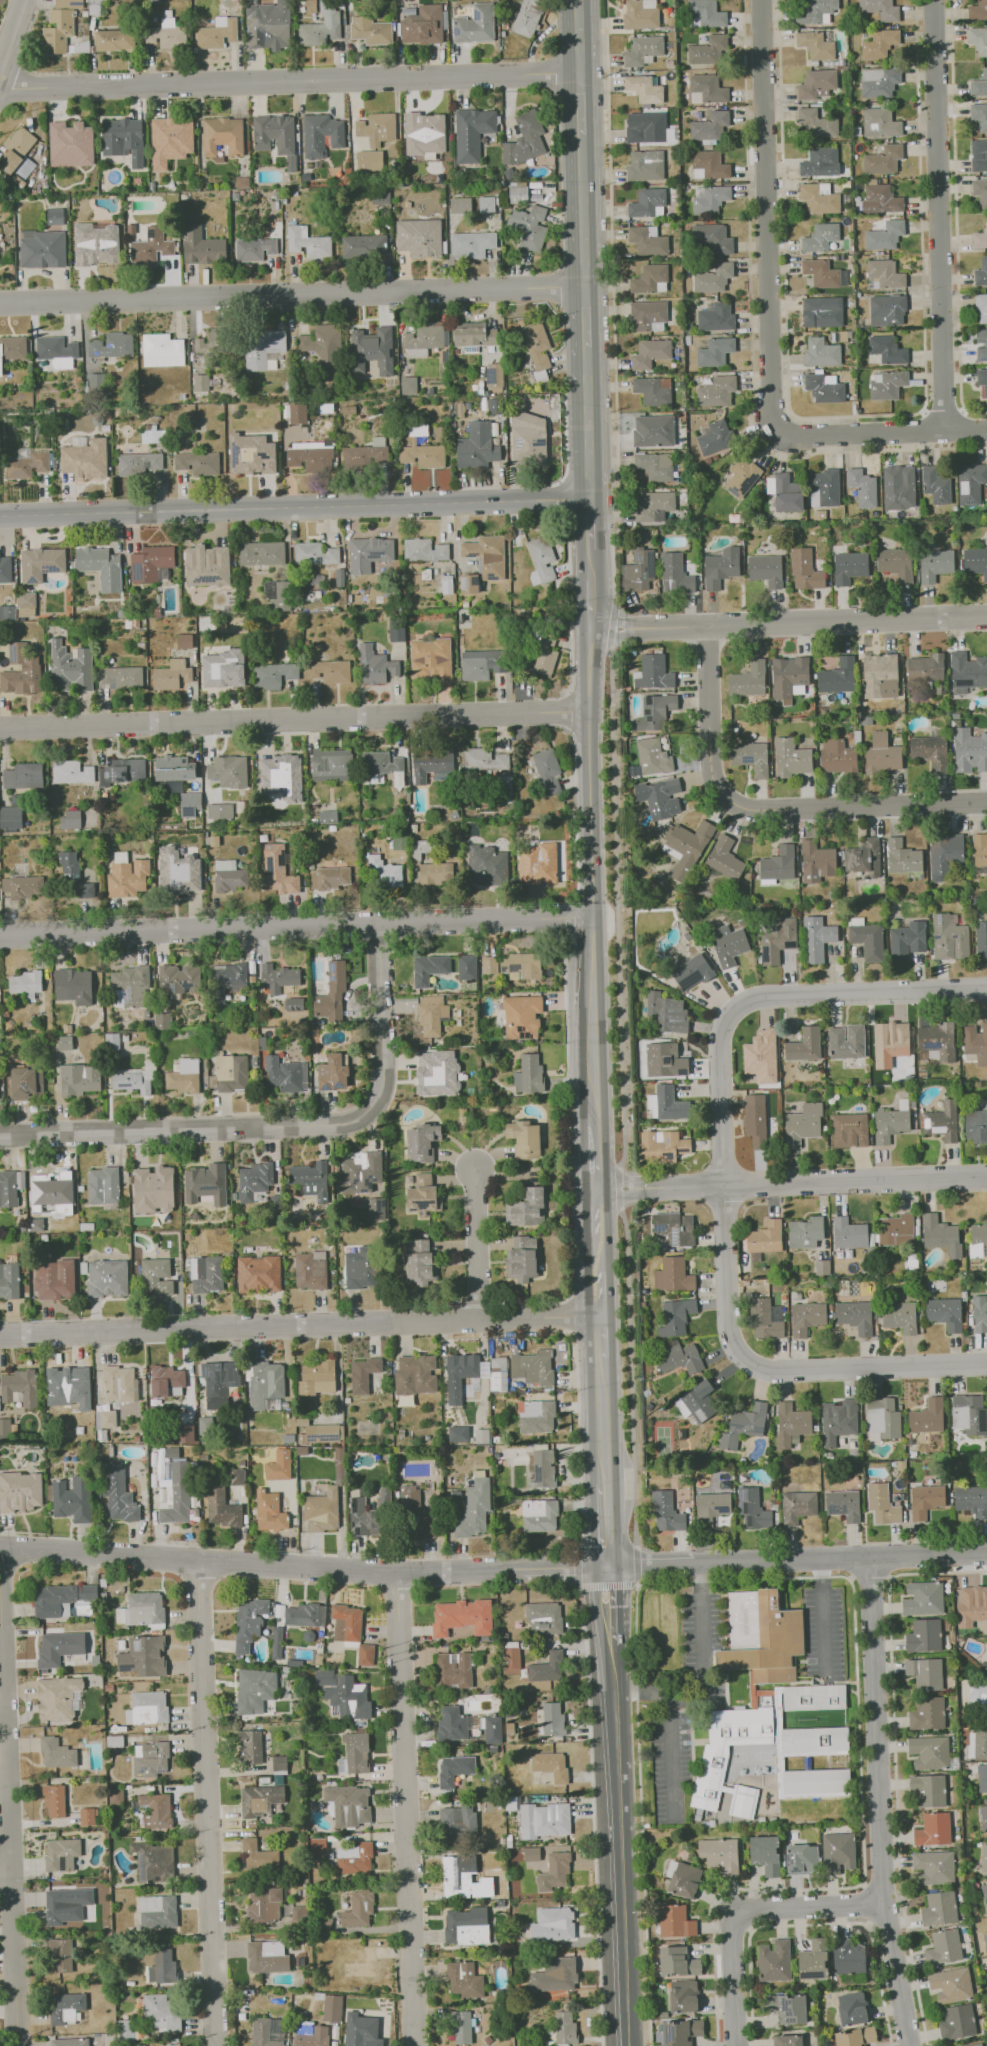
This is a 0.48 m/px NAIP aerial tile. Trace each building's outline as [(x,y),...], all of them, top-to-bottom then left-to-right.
[(82,9),(82,0),(54,0),(54,7),(82,9)] [(279,49),(279,47),(289,47),(289,0),(276,0),(276,4),(247,4),(246,49),(279,49)] [(627,14),(627,0),(643,0),(657,0),(657,8),(660,8),(660,28),(624,29),(624,14),(627,14)] [(689,17),(689,0),(717,0),(718,12),(728,11),(728,26),(701,27),(701,26),(691,26),(691,17),(689,17)] [(807,9),(806,0),(839,0),(840,10),(834,10),(834,13),(824,13),(824,24),(822,24),(822,25),(820,25),(820,24),(796,24),(796,9),(807,9)] [(861,12),(860,0),(893,0),(893,6),(900,6),(900,22),(881,22),(881,11),(861,12)] [(979,5),(979,0),(982,0),(986,0),(986,20),(969,20),(969,5),(979,5)] [(493,41),(493,2),(472,3),(472,17),(452,18),(453,42),(493,41)] [(443,43),(442,4),(418,5),(418,17),(400,17),(401,43),(443,43)] [(42,25),(42,53),(65,53),(65,36),(73,36),(74,9),(49,8),(49,25),(42,25)] [(237,16),(214,17),(215,27),(196,27),(197,48),(223,48),(223,41),(237,41),(237,16)] [(364,39),(364,44),(392,44),(391,22),(372,22),(372,16),(350,16),(350,39),(364,39)] [(158,49),(186,48),(185,26),(174,26),(174,17),(160,17),(161,26),(144,27),(144,43),(158,43),(158,49)] [(969,28),(986,27),(986,57),(979,57),(979,55),(977,55),(976,43),(970,43),(969,28)] [(134,50),(133,29),(94,30),(94,51),(134,50)] [(888,58),(863,58),(863,40),(868,40),(868,30),(901,30),(901,44),(891,44),(891,49),(888,49),(888,58)] [(811,60),(811,56),(810,56),(810,52),(811,52),(811,51),(808,51),(808,46),(797,47),(797,32),(824,32),(824,33),(832,33),(833,40),(824,41),(824,42),(835,42),(836,59),(811,60)] [(689,64),(689,46),(709,45),(709,34),(728,34),(729,50),(722,50),(722,56),(720,56),(720,64),(689,64)] [(626,67),(625,51),(631,51),(631,44),(634,44),(634,43),(632,43),(632,39),(633,39),(633,38),(639,37),(639,36),(646,36),(647,37),(664,37),(665,55),(654,56),(654,63),(644,63),(645,66),(626,67)] [(863,98),(862,69),(902,67),(902,83),(895,84),(895,91),(893,91),(893,97),(863,98)] [(983,67),(986,67),(986,96),(971,96),(970,79),(981,79),(981,76),(983,76),(983,67)] [(818,97),(818,100),(799,100),(799,84),(805,84),(805,77),(807,77),(807,71),(838,70),(838,89),(830,89),(830,96),(818,97)] [(693,103),(692,93),(691,93),(691,75),(716,74),(716,75),(719,75),(720,88),(730,88),(730,102),(693,103)] [(640,104),(640,95),(636,95),(636,90),(626,91),(625,76),(653,76),(653,85),(665,85),(665,103),(640,104)] [(983,104),(986,104),(986,133),(978,133),(978,119),(971,119),(971,104),(983,104)] [(501,143),(502,164),(511,164),(545,153),(545,152),(539,134),(543,133),(535,108),(514,115),(521,137),(503,142),(501,143)] [(806,138),(806,123),(799,124),(799,109),(818,108),(818,119),(838,118),(839,136),(806,138)] [(865,136),(864,109),(889,108),(889,109),(892,109),(892,121),(903,121),(903,135),(865,136)] [(456,163),(480,163),(479,133),(496,133),(496,110),(455,110),(456,163)] [(717,144),(701,144),(701,140),(691,140),(691,121),(711,121),(711,110),(731,110),(731,126),(724,126),(724,133),(722,133),(722,139),(717,139),(717,144)] [(445,152),(444,114),(419,115),(419,112),(405,112),(406,156),(424,155),(424,159),(435,159),(435,153),(445,152)] [(380,140),(395,140),(395,113),(366,113),(366,120),(354,120),(355,136),(369,136),(369,148),(380,148),(380,140)] [(667,142),(627,142),(627,127),(629,127),(629,124),(628,124),(627,119),(629,119),(629,113),(666,113),(667,142)] [(253,116),(253,150),(270,150),(270,140),(276,139),(276,155),(286,155),(286,171),(295,171),(294,115),(253,116)] [(344,148),(343,119),(330,120),(330,115),(303,115),(304,159),(325,159),(324,136),(330,136),(330,148),(344,148)] [(242,117),(202,118),(204,156),(216,156),(216,145),(227,144),(227,156),(243,156),(242,117)] [(192,118),(151,118),(152,171),(167,170),(166,159),(186,158),(185,153),(193,153),(192,118)] [(143,168),(141,119),(100,120),(102,155),(130,154),(130,169),(143,168)] [(49,122),(50,166),(93,165),(92,126),(84,126),(83,121),(69,121),(49,122)] [(36,165),(24,156),(37,138),(19,125),(3,146),(7,150),(0,160),(0,164),(23,181),(36,165)] [(972,141),(986,141),(986,171),(973,172),(973,157),(974,157),(974,155),(972,155),(972,141)] [(864,174),(864,155),(884,154),(884,144),(889,144),(889,143),(891,143),(891,144),(904,144),(904,159),(898,159),(898,172),(895,172),(895,173),(864,174)] [(800,176),(800,162),(810,161),(810,149),(813,149),(813,148),(838,147),(839,163),(840,163),(841,175),(800,176)] [(357,170),(382,169),(382,150),(356,151),(357,170)] [(705,179),(705,178),(695,178),(694,169),(693,169),(693,151),(718,150),(718,151),(721,151),(721,164),(731,164),(732,178),(705,179)] [(628,181),(628,165),(632,165),(631,152),(664,151),(665,179),(628,181)] [(878,216),(864,216),(864,200),(866,200),(866,184),(869,184),(869,179),(878,179),(878,184),(891,184),(891,192),(894,192),(894,197),(905,197),(905,211),(880,212),(878,216)] [(973,180),(986,179),(986,209),(983,209),(983,208),(981,208),(980,195),(973,195),(973,180)] [(695,215),(694,197),(697,197),(696,188),(705,188),(705,187),(711,187),(711,182),(721,182),(721,186),(732,186),(733,200),(722,200),(722,206),(719,206),(720,214),(695,215)] [(811,213),(811,207),(808,207),(808,200),(801,200),(801,184),(819,184),(819,183),(831,183),(831,194),(841,194),(841,212),(811,213)] [(629,217),(629,203),(639,203),(639,199),(636,199),(636,194),(639,194),(639,190),(641,190),(641,189),(667,188),(667,206),(656,206),(656,216),(629,217)] [(372,204),(389,203),(389,189),(371,190),(372,204)] [(494,212),(494,196),(479,197),(479,212),(494,212)] [(450,214),(471,213),(470,197),(450,198),(450,214)] [(540,253),(547,226),(542,224),(546,208),(531,204),(529,213),(510,208),(506,225),(523,230),(518,247),(540,253)] [(63,224),(63,208),(46,208),(46,224),(63,224)] [(440,219),(396,220),(396,251),(408,251),(408,257),(441,256),(440,219)] [(866,250),(866,231),(887,230),(886,220),(905,219),(906,235),(899,235),(899,242),(897,242),(897,249),(866,250)] [(75,265),(119,264),(118,226),(92,226),(92,223),(74,223),(75,265)] [(802,252),(802,237),(812,237),(812,232),(815,232),(815,224),(840,223),(841,241),(829,241),(830,251),(802,252)] [(226,263),(226,239),(201,239),(201,224),(183,224),(184,264),(226,263)] [(130,241),(130,265),(157,265),(157,255),(173,255),(173,241),(163,241),(163,225),(146,225),(146,241),(130,241)] [(331,236),(306,237),(306,225),(287,225),(287,252),(300,252),(300,247),(306,247),(306,258),(331,258),(331,236)] [(717,258),(717,254),(715,254),(715,244),(694,245),(694,226),(724,225),(724,226),(726,226),(727,239),(733,238),(734,254),(724,254),(724,258),(717,258)] [(640,256),(639,249),(637,249),(637,242),(630,242),(630,227),(648,226),(658,226),(658,237),(669,236),(670,255),(640,256)] [(984,228),(986,228),(986,248),(974,248),(974,233),(984,233),(984,228)] [(65,267),(65,230),(19,231),(20,267),(65,267)] [(495,232),(451,233),(451,259),(485,258),(484,248),(496,248),(495,232)] [(341,236),(341,257),(387,256),(386,235),(341,236)] [(264,261),(264,254),(276,254),(277,239),(236,239),(235,261),(264,261)] [(984,256),(986,256),(986,285),(975,286),(975,270),(982,270),(982,257),(984,257),(984,256)] [(658,293),(631,293),(631,278),(641,278),(641,273),(644,273),(644,265),(650,265),(649,260),(654,260),(654,265),(669,264),(669,282),(667,282),(668,291),(658,291),(658,293)] [(817,288),(817,286),(814,286),(814,274),(803,275),(803,261),(830,260),(830,270),(841,269),(841,271),(848,270),(849,286),(842,286),(842,287),(817,288)] [(880,288),(880,287),(869,287),(869,260),(893,260),(893,261),(897,261),(897,273),(907,273),(907,287),(880,288)] [(695,292),(695,273),(710,273),(710,269),(715,269),(715,263),(734,262),(735,277),(727,278),(728,285),(725,286),(725,291),(695,292)] [(872,326),(871,297),(890,296),(890,295),(900,294),(901,296),(907,296),(908,311),(906,311),(906,315),(904,315),(904,324),(888,325),(888,326),(872,326)] [(976,294),(986,294),(986,323),(981,323),(981,310),(976,310),(976,294)] [(844,326),(805,327),(804,298),(843,297),(844,326)] [(721,331),(721,330),(699,330),(699,310),(700,310),(699,302),(731,301),(732,314),(735,314),(736,329),(726,330),(726,331),(721,331)] [(636,332),(635,317),(632,317),(632,303),(668,302),(669,322),(665,322),(665,331),(636,332)] [(448,347),(448,330),(443,330),(443,323),(415,322),(415,333),(403,332),(403,358),(427,358),(427,347),(448,347)] [(454,346),(497,345),(497,328),(485,328),(484,322),(454,323),(454,346)] [(550,348),(541,322),(520,330),(535,372),(551,366),(544,350),(550,348)] [(297,351),(317,351),(317,368),(340,367),(339,324),(313,324),(313,335),(296,335),(297,351)] [(685,332),(685,324),(693,324),(693,332),(685,332)] [(391,326),(375,326),(375,334),(363,335),(363,330),(350,330),(351,373),(364,372),(364,360),(377,360),(377,377),(393,376),(391,326)] [(208,340),(194,339),(194,353),(227,354),(228,328),(208,327),(208,340)] [(977,329),(986,329),(986,361),(977,361),(977,347),(986,347),(986,343),(977,343),(977,329)] [(285,330),(245,331),(246,371),(267,371),(266,353),(286,353),(285,330)] [(841,342),(841,341),(832,342),(831,331),(853,331),(853,339),(848,339),(848,342),(841,342)] [(133,356),(132,332),(104,332),(104,339),(87,340),(87,357),(133,356)] [(805,366),(805,353),(809,353),(809,336),(818,336),(818,332),(821,332),(821,337),(825,336),(825,345),(842,345),(842,365),(805,366)] [(184,365),(183,339),(174,339),(174,333),(142,334),(143,366),(184,365)] [(1,359),(26,358),(26,336),(0,337),(0,376),(2,376),(1,359)] [(36,359),(51,359),(51,369),(72,368),(72,358),(78,358),(77,342),(64,342),(64,336),(36,337),(36,359)] [(882,364),(882,354),(871,354),(870,336),(895,336),(895,344),(898,344),(899,349),(909,349),(909,363),(882,364)] [(699,367),(698,349),(709,348),(709,339),(736,338),(737,352),(726,353),(727,366),(699,367)] [(633,370),(633,355),(639,355),(639,342),(642,342),(642,341),(672,340),(672,359),(652,359),(652,370),(633,370)] [(503,364),(486,363),(485,391),(502,392),(503,364)] [(846,402),(816,403),(816,402),(815,402),(815,397),(815,396),(813,396),(813,389),(806,389),(806,374),(816,374),(816,369),(824,369),(824,373),(825,373),(825,376),(837,376),(837,383),(846,383),(846,397),(849,397),(849,401),(846,401),(846,402)] [(978,369),(986,369),(986,397),(985,385),(978,385),(978,369)] [(872,400),(871,388),(870,388),(870,384),(872,384),(872,382),(876,382),(876,374),(882,374),(882,372),(909,371),(910,386),(900,386),(900,398),(897,398),(897,400),(872,400)] [(103,374),(89,373),(88,389),(103,389),(103,374)] [(208,375),(193,375),(194,391),(209,391),(208,375)] [(416,376),(400,377),(401,394),(416,394),(416,376)] [(729,405),(698,406),(698,387),(707,387),(707,383),(714,383),(713,376),(737,376),(737,391),(731,392),(732,404),(729,404),(729,405)] [(672,405),(648,406),(648,405),(644,405),(644,392),(634,393),(634,378),(659,378),(659,377),(672,377),(672,405)] [(306,403),(289,404),(289,424),(307,423),(306,403)] [(545,413),(511,414),(512,466),(546,465),(545,413)] [(635,447),(634,430),(636,430),(636,417),(675,415),(676,445),(635,447)] [(704,457),(697,438),(703,435),(701,429),(710,425),(710,424),(724,418),(729,431),(733,429),(738,443),(704,457)] [(457,468),(488,467),(488,461),(500,461),(500,445),(492,445),(491,420),(467,421),(468,438),(455,439),(457,468)] [(155,424),(141,425),(142,443),(165,442),(165,430),(155,430),(155,424)] [(444,445),(416,446),(416,436),(427,436),(427,424),(409,424),(410,446),(399,446),(399,462),(416,462),(416,468),(444,467),(444,445)] [(266,435),(238,436),(238,432),(230,432),(231,474),(276,473),(275,442),(266,442),(266,435)] [(387,462),(386,436),(371,437),(372,446),(342,447),(343,469),(370,468),(370,463),(387,462)] [(90,446),(60,446),(60,472),(73,472),(73,479),(107,478),(106,437),(89,437),(90,446)] [(286,442),(286,466),(303,466),(303,471),(333,471),(332,442),(286,442)] [(31,478),(31,471),(49,471),(48,450),(28,451),(28,457),(5,458),(6,479),(31,478)] [(173,454),(174,470),(190,469),(190,476),(219,475),(218,452),(173,454)] [(649,482),(649,474),(646,474),(646,468),(635,468),(635,455),(636,455),(636,453),(645,452),(645,454),(672,454),(672,455),(678,455),(678,469),(674,469),(674,482),(649,482)] [(162,453),(117,454),(117,474),(163,473),(162,453)] [(741,500),(725,487),(735,474),(729,469),(739,456),(750,465),(752,461),(764,471),(741,500)] [(967,465),(986,464),(986,484),(981,484),(982,504),(960,505),(959,465),(962,465),(963,464),(966,464),(967,465)] [(906,507),(906,510),(886,510),(885,468),(888,468),(887,467),(895,467),(896,467),(896,466),(903,466),(903,467),(915,467),(916,507),(906,507)] [(934,505),(934,503),(933,503),(933,494),(924,494),(923,466),(938,466),(938,476),(943,476),(943,479),(952,479),(952,504),(934,505)] [(859,508),(858,488),(848,488),(848,469),(863,468),(863,475),(870,474),(870,477),(877,477),(878,508),(859,508)] [(841,506),(812,506),(812,490),(811,490),(811,473),(824,473),(824,469),(840,469),(841,506)] [(782,513),(782,511),(777,512),(776,497),(775,497),(775,493),(768,493),(767,478),(776,478),(775,473),(790,473),(790,483),(803,483),(804,511),(784,512),(784,513),(782,513)] [(637,522),(636,506),(643,506),(643,494),(645,494),(645,493),(676,492),(677,511),(665,511),(665,522),(637,522)] [(827,521),(814,521),(814,510),(827,510),(827,521)] [(744,523),(740,522),(740,521),(731,522),(730,514),(741,514),(742,511),(750,512),(744,523)] [(503,535),(478,536),(478,542),(460,542),(460,557),(478,557),(478,580),(504,579),(503,535)] [(555,579),(551,563),(555,562),(547,535),(525,541),(534,570),(528,572),(533,586),(555,579)] [(350,575),(370,574),(370,561),(394,560),(393,538),(349,539),(350,575)] [(448,544),(432,544),(432,538),(403,539),(404,561),(449,560),(448,544)] [(284,542),(239,543),(239,565),(284,565),(284,542)] [(294,542),(294,564),(339,563),(339,547),(322,548),(322,542),(294,542)] [(130,554),(130,583),(159,582),(159,577),(168,577),(168,568),(174,568),(174,546),(141,546),(141,553),(130,554)] [(185,546),(186,586),(230,585),(229,547),(204,547),(204,546),(185,546)] [(739,577),(739,546),(721,547),(721,555),(704,556),(705,591),(720,591),(720,577),(739,577)] [(121,592),(120,554),(108,554),(108,547),(75,548),(75,571),(99,570),(100,593),(121,592)] [(791,548),(792,589),(825,588),(824,570),(812,571),(811,547),(791,548)] [(42,583),(42,573),(66,572),(65,548),(20,550),(22,584),(42,583)] [(654,548),(633,548),(633,564),(621,564),(621,590),(649,590),(649,581),(654,581),(654,548)] [(962,549),(963,573),(982,573),(982,582),(986,582),(986,548),(962,549)] [(896,585),(911,585),(911,549),(876,549),(877,573),(896,572),(896,585)] [(920,584),(935,584),(935,574),(954,573),(953,550),(919,550),(920,584)] [(661,552),(662,593),(695,592),(695,575),(683,576),(682,551),(661,552)] [(834,553),(835,587),(849,586),(849,576),(868,576),(867,552),(834,553)] [(782,589),(781,555),(747,556),(748,580),(767,580),(767,589),(782,589)] [(11,583),(10,556),(0,557),(0,583),(11,583)] [(460,594),(478,593),(478,574),(459,575),(460,594)] [(289,581),(263,582),(264,600),(272,599),(272,610),(290,610),(289,581)] [(35,592),(17,592),(17,607),(35,607),(35,592)] [(16,606),(0,607),(0,620),(16,620),(16,606)] [(558,650),(553,649),(557,631),(541,626),(529,673),(550,678),(558,650)] [(192,634),(176,634),(177,648),(192,648),(192,634)] [(92,690),(91,647),(76,648),(76,657),(68,657),(67,646),(61,646),(61,637),(50,638),(52,689),(73,689),(73,691),(92,690)] [(410,639),(410,680),(451,679),(450,638),(410,639)] [(27,655),(27,642),(9,642),(9,664),(20,664),(20,671),(0,671),(0,693),(40,693),(40,655),(27,655)] [(360,684),(386,684),(386,676),(399,675),(399,660),(386,661),(386,654),(373,654),(373,642),(359,643),(360,684)] [(490,680),(490,673),(506,672),(505,650),(460,651),(461,681),(490,680)] [(966,693),(966,687),(986,686),(986,658),(966,658),(966,650),(951,651),(952,694),(966,693)] [(244,686),(243,651),(202,652),(203,687),(244,686)] [(944,680),(942,652),(929,653),(929,657),(907,658),(907,681),(944,680)] [(633,688),(674,687),(674,672),(665,672),(664,654),(641,654),(641,672),(633,672),(633,688)] [(863,698),(897,698),(897,654),(862,655),(863,698)] [(818,692),(854,691),(853,655),(838,655),(839,670),(817,670),(818,692)] [(808,657),(771,658),(772,699),(782,699),(783,705),(791,705),(791,694),(804,694),(804,685),(809,685),(808,657)] [(152,668),(153,689),(185,689),(185,682),(192,682),(192,667),(185,667),(185,658),(169,658),(170,668),(152,668)] [(765,694),(764,658),(749,658),(749,673),(727,673),(728,695),(765,694)] [(350,682),(349,660),(307,662),(307,678),(321,677),(321,683),(350,682)] [(253,665),(254,687),(265,686),(265,690),(282,689),(281,680),(299,679),(298,663),(253,665)] [(143,687),(142,667),(100,668),(101,688),(143,687)] [(666,729),(665,710),(677,710),(677,695),(642,696),(643,718),(634,718),(634,731),(666,729)] [(969,734),(969,727),(953,727),(954,773),(973,772),(973,771),(986,771),(986,734),(969,734)] [(865,772),(901,771),(900,745),(887,746),(887,730),(871,731),(871,747),(864,747),(865,772)] [(931,774),(947,773),(946,736),(909,737),(909,760),(931,759),(931,774)] [(674,770),(671,752),(661,754),(659,737),(635,740),(640,775),(674,770)] [(793,737),(775,738),(776,778),(791,778),(791,773),(811,773),(811,748),(794,749),(793,737)] [(821,772),(845,772),(846,776),(857,775),(856,747),(844,747),(844,738),(820,738),(821,772)] [(731,765),(752,764),(753,779),(768,779),(767,743),(730,744),(731,765)] [(509,753),(496,753),(496,748),(464,748),(464,771),(509,770),(509,753)] [(544,797),(561,792),(557,776),(560,775),(553,748),(532,753),(544,797)] [(312,781),(352,780),(351,749),(311,750),(312,781)] [(453,751),(413,750),(412,785),(426,785),(426,772),(433,772),(433,779),(453,779),(453,751)] [(403,786),(403,757),(390,757),(390,752),(362,752),(363,783),(383,783),(383,773),(393,773),(393,786),(403,786)] [(187,755),(154,756),(155,781),(196,779),(195,762),(188,763),(187,755)] [(206,778),(219,779),(219,788),(246,788),(247,756),(213,755),(212,763),(206,763),(206,778)] [(259,756),(260,793),(282,793),(282,802),(301,802),(300,755),(259,756)] [(145,781),(144,759),(110,759),(110,766),(99,766),(99,786),(109,786),(109,782),(145,781)] [(53,783),(94,782),(93,766),(81,766),(80,760),(52,761),(53,783)] [(3,788),(42,788),(42,763),(14,763),(14,769),(3,770),(3,788)] [(633,786),(636,802),(647,800),(651,820),(681,814),(677,794),(681,793),(678,778),(633,786)] [(182,791),(181,780),(168,781),(168,792),(182,791)] [(180,817),(194,817),(194,810),(201,809),(201,793),(179,793),(180,817)] [(232,804),(207,804),(207,819),(233,818),(232,804)] [(21,830),(21,806),(0,807),(0,831),(21,830)] [(62,828),(81,828),(80,810),(61,811),(62,828)] [(336,811),(319,811),(319,823),(337,823),(336,811)] [(669,877),(684,884),(714,825),(701,819),(694,833),(673,823),(660,850),(678,859),(669,877)] [(734,840),(720,832),(704,864),(736,881),(746,863),(727,853),(734,840)] [(962,834),(929,835),(931,881),(950,881),(950,862),(963,862),(962,834)] [(973,834),(973,866),(986,866),(986,834),(973,834)] [(901,836),(887,837),(888,872),(922,871),(921,849),(902,849),(901,836)] [(878,837),(858,838),(859,848),(844,848),(844,871),(861,871),(861,879),(880,878),(878,837)] [(802,883),(820,883),(820,876),(836,876),(835,848),(816,849),(816,839),(801,839),(802,883)] [(285,876),(284,843),(261,844),(262,889),(277,889),(277,894),(300,893),(299,875),(285,876)] [(794,878),(793,843),(777,843),(778,857),(759,857),(759,879),(794,878)] [(517,845),(518,884),(557,883),(556,844),(517,845)] [(157,846),(158,891),(200,890),(200,859),(193,859),(193,856),(177,856),(177,845),(157,846)] [(507,852),(494,852),(494,845),(468,845),(468,882),(481,882),(481,885),(508,885),(507,852)] [(61,852),(62,897),(94,896),(94,882),(78,883),(78,851),(61,852)] [(107,897),(136,897),(136,890),(146,890),(145,876),(149,875),(149,860),(127,860),(127,852),(114,852),(115,863),(111,863),(111,873),(106,873),(107,897)] [(402,886),(401,864),(381,865),(381,854),(368,855),(370,888),(402,886)] [(235,860),(214,860),(215,892),(236,891),(236,887),(248,886),(247,869),(235,870),(235,860)] [(418,886),(442,885),(442,881),(453,881),(452,863),(417,864),(418,886)] [(339,889),(338,885),(350,884),(350,867),(309,869),(310,890),(339,889)] [(43,876),(1,877),(1,892),(9,892),(10,899),(31,898),(31,894),(43,893),(43,876)] [(969,958),(968,925),(956,925),(956,913),(932,913),(933,959),(969,958)] [(837,925),(822,926),(822,916),(804,916),(805,964),(823,964),(823,942),(837,942),(837,925)] [(796,949),(796,918),(770,919),(770,932),(761,932),(761,966),(779,965),(779,949),(796,949)] [(925,920),(908,921),(908,927),(889,927),(890,960),(908,960),(908,952),(926,952),(925,920)] [(975,921),(975,958),(986,958),(986,921),(975,921)] [(743,928),(729,931),(727,925),(709,930),(720,970),(736,966),(733,956),(749,951),(743,928)] [(847,925),(847,943),(863,943),(863,962),(882,962),(882,925),(847,925)] [(715,975),(699,952),(669,972),(683,991),(701,979),(703,983),(715,975)] [(540,978),(540,954),(481,955),(481,974),(498,973),(498,972),(509,972),(509,979),(540,978)] [(476,979),(476,955),(457,955),(458,979),(476,979)] [(450,973),(450,956),(413,957),(414,988),(429,988),(428,974),(450,973)] [(345,993),(345,960),(327,960),(328,994),(313,995),(313,1017),(342,1016),(341,993),(345,993)] [(269,995),(280,995),(279,986),(300,985),(300,968),(273,968),(272,962),(261,963),(261,986),(269,986),(269,995)] [(247,964),(212,964),(210,1004),(224,1004),(225,988),(246,989),(247,964)] [(146,1007),(145,990),(149,990),(148,965),(120,967),(121,972),(111,972),(112,1008),(146,1007)] [(158,965),(159,993),(200,992),(200,966),(179,966),(179,965),(158,965)] [(92,1005),(91,969),(54,970),(55,1000),(75,999),(75,1005),(92,1005)] [(41,992),(41,971),(21,970),(21,976),(9,976),(8,993),(26,993),(26,1001),(34,1001),(34,992),(41,992)] [(646,1016),(656,1017),(655,1031),(687,1032),(688,1009),(682,1009),(683,999),(660,998),(660,990),(647,990),(646,1016)] [(420,1037),(440,1036),(440,1021),(449,1020),(448,1005),(443,1005),(443,995),(418,996),(420,1037)] [(503,997),(504,1039),(538,1038),(538,1012),(542,1012),(542,996),(503,997)] [(303,998),(285,998),(285,1010),(303,1011),(303,998)] [(171,1012),(155,1013),(155,1029),(171,1029),(171,1012)] [(979,1020),(979,1026),(963,1026),(962,1053),(976,1053),(976,1065),(986,1066),(986,1020),(979,1020)] [(873,1023),(874,1057),(909,1056),(908,1022),(873,1023)] [(954,1061),(953,1022),(938,1022),(938,1026),(917,1026),(917,1050),(929,1050),(930,1058),(938,1058),(938,1062),(954,1061)] [(827,1026),(829,1059),(865,1057),(863,1025),(827,1026)] [(784,1060),(819,1059),(819,1026),(801,1026),(802,1042),(784,1042),(784,1060)] [(775,1028),(759,1028),(759,1036),(752,1036),(752,1043),(742,1043),(743,1074),(756,1074),(756,1084),(776,1083),(775,1028)] [(57,1036),(58,1050),(72,1050),(71,1036),(57,1036)] [(688,1075),(688,1057),(677,1058),(677,1042),(646,1043),(647,1076),(688,1075)] [(460,1095),(459,1080),(457,1080),(456,1051),(415,1051),(416,1096),(460,1095)] [(317,1064),(318,1090),(348,1089),(347,1053),(328,1053),(328,1064),(317,1064)] [(513,1092),(543,1091),(543,1064),(538,1064),(538,1053),(520,1053),(520,1072),(513,1072),(513,1092)] [(266,1086),(279,1085),(279,1091),(307,1091),(307,1062),(278,1063),(278,1054),(265,1055),(266,1086)] [(247,1091),(247,1055),(216,1056),(216,1091),(247,1091)] [(179,1058),(179,1071),(164,1072),(165,1092),(199,1091),(198,1057),(179,1058)] [(60,1065),(61,1096),(82,1096),(82,1091),(101,1091),(100,1064),(60,1065)] [(43,1099),(43,1067),(11,1067),(11,1099),(43,1099)] [(112,1069),(111,1089),(139,1090),(139,1095),(150,1096),(151,1078),(153,1078),(153,1070),(112,1069)] [(690,1117),(689,1101),(673,1101),(673,1083),(655,1084),(656,1095),(648,1095),(649,1118),(690,1117)] [(745,1135),(751,1135),(752,1150),(766,1149),(764,1094),(744,1094),(745,1135)] [(922,1112),(923,1134),(943,1133),(943,1143),(957,1143),(956,1099),(942,1099),(943,1111),(922,1112)] [(784,1114),(785,1149),(800,1148),(800,1137),(821,1137),(820,1102),(802,1102),(802,1113),(784,1114)] [(964,1111),(964,1138),(972,1139),(972,1144),(986,1144),(986,1111),(964,1111)] [(832,1147),(868,1146),(867,1113),(831,1114),(832,1147)] [(514,1159),(540,1159),(539,1124),(530,1125),(529,1122),(504,1122),(505,1138),(514,1138),(514,1159)] [(433,1162),(432,1140),(441,1140),(440,1124),(416,1124),(416,1128),(406,1129),(407,1163),(433,1162)] [(676,1162),(676,1152),(691,1152),(690,1139),(678,1139),(678,1131),(640,1131),(640,1162),(676,1162)] [(382,1183),(381,1151),(359,1152),(360,1158),(341,1158),(343,1193),(371,1192),(371,1183),(382,1183)] [(326,1160),(315,1160),(315,1165),(288,1166),(288,1184),(302,1184),(303,1195),(316,1194),(316,1204),(327,1203),(326,1160)] [(185,1204),(197,1203),(197,1195),(212,1195),(213,1206),(226,1206),(225,1162),(208,1163),(208,1167),(183,1168),(185,1204)] [(253,1203),(253,1192),(272,1191),(271,1162),(250,1163),(250,1168),(238,1168),(239,1203),(253,1203)] [(173,1166),(152,1166),(152,1168),(133,1168),(134,1212),(174,1212),(173,1166)] [(119,1203),(118,1168),(87,1168),(88,1204),(119,1203)] [(68,1173),(56,1174),(56,1169),(34,1170),(34,1191),(54,1191),(54,1202),(68,1202),(68,1173)] [(16,1189),(25,1188),(25,1171),(0,1172),(0,1208),(17,1207),(16,1189)] [(415,1173),(415,1188),(406,1188),(407,1211),(418,1211),(418,1217),(429,1217),(429,1211),(442,1211),(441,1192),(433,1193),(432,1172),(415,1173)] [(543,1186),(525,1187),(526,1202),(505,1202),(505,1225),(544,1225),(543,1186)] [(385,1220),(384,1198),(367,1198),(367,1221),(385,1220)] [(922,1213),(923,1248),(947,1247),(947,1259),(960,1258),(959,1223),(937,1224),(937,1212),(922,1213)] [(43,1230),(42,1213),(26,1214),(27,1231),(43,1230)] [(652,1214),(653,1234),(667,1234),(667,1247),(694,1246),(693,1213),(652,1214)] [(878,1218),(879,1245),(913,1244),(912,1213),(899,1213),(899,1217),(878,1218)] [(823,1240),(823,1216),(808,1216),(808,1221),(788,1221),(789,1248),(816,1248),(816,1240),(823,1240)] [(848,1224),(847,1216),(833,1216),(834,1248),(868,1247),(867,1224),(848,1224)] [(747,1252),(782,1251),(780,1218),(766,1218),(766,1229),(746,1230),(747,1252)] [(969,1224),(970,1257),(986,1257),(986,1224),(969,1224)] [(512,1236),(512,1249),(505,1249),(505,1278),(516,1278),(516,1284),(528,1283),(528,1277),(537,1277),(536,1236),(512,1236)] [(430,1239),(404,1240),(405,1281),(416,1281),(416,1287),(427,1287),(427,1281),(437,1280),(436,1263),(430,1263),(430,1239)] [(346,1288),(378,1287),(376,1245),(358,1246),(358,1252),(344,1253),(346,1288)] [(326,1288),(326,1252),(295,1253),(295,1289),(326,1288)] [(222,1256),(190,1257),(191,1292),(223,1292),(222,1256)] [(281,1291),(280,1256),(237,1257),(238,1292),(281,1291)] [(654,1270),(654,1290),(695,1289),(695,1274),(684,1274),(684,1256),(661,1256),(661,1270),(654,1270)] [(170,1258),(141,1259),(142,1295),(173,1295),(173,1279),(170,1279),(170,1258)] [(127,1260),(87,1260),(87,1296),(127,1296),(127,1260)] [(829,1260),(815,1260),(815,1275),(830,1275),(829,1260)] [(19,1262),(0,1262),(0,1299),(19,1298),(19,1262)] [(972,1296),(973,1333),(986,1332),(986,1295),(972,1296)] [(751,1298),(752,1338),(783,1337),(782,1305),(770,1306),(770,1297),(751,1298)] [(662,1301),(663,1326),(656,1327),(657,1337),(686,1336),(685,1314),(696,1313),(695,1299),(662,1301)] [(960,1299),(925,1300),(926,1322),(946,1321),(946,1333),(961,1333),(960,1299)] [(857,1337),(871,1336),(870,1302),(835,1303),(836,1325),(857,1325),(857,1337)] [(881,1303),(882,1327),(902,1327),(902,1336),(916,1335),(915,1302),(881,1303)] [(826,1325),(826,1303),(791,1304),(791,1339),(807,1338),(807,1325),(826,1325)] [(693,1343),(680,1348),(677,1340),(652,1350),(661,1373),(683,1364),(687,1376),(704,1369),(693,1343)] [(552,1385),(551,1349),(535,1349),(535,1354),(510,1355),(510,1378),(524,1378),(525,1382),(539,1382),(539,1386),(552,1385)] [(446,1355),(446,1406),(462,1406),(461,1378),(479,1377),(479,1354),(446,1355)] [(395,1356),(396,1394),(437,1393),(436,1372),(435,1355),(395,1356)] [(490,1357),(490,1391),(506,1391),(506,1358),(490,1357)] [(382,1372),(382,1359),(350,1360),(351,1395),(369,1395),(368,1373),(382,1372)] [(203,1362),(204,1409),(228,1409),(228,1386),(238,1386),(238,1362),(203,1362)] [(284,1398),(283,1362),(250,1363),(251,1410),(265,1410),(265,1398),(284,1398)] [(335,1393),(334,1362),(299,1362),(300,1394),(335,1393)] [(104,1402),(138,1401),(137,1377),(134,1377),(134,1366),(103,1367),(104,1402)] [(184,1396),(183,1370),(173,1370),(173,1366),(151,1366),(151,1396),(184,1396)] [(91,1411),(90,1378),(84,1378),(84,1368),(52,1369),(53,1403),(80,1403),(80,1411),(91,1411)] [(1,1403),(13,1402),(12,1391),(23,1391),(23,1408),(37,1408),(36,1369),(13,1370),(13,1374),(1,1375),(1,1403)] [(707,1395),(714,1390),(706,1378),(672,1401),(684,1418),(691,1413),(698,1424),(718,1411),(707,1395)] [(951,1395),(952,1429),(966,1428),(966,1436),(986,1435),(985,1408),(982,1408),(982,1394),(951,1395)] [(908,1410),(908,1432),(943,1431),(942,1396),(927,1396),(927,1410),(908,1410)] [(867,1440),(901,1439),(900,1411),(894,1411),(894,1397),(866,1398),(867,1440)] [(858,1434),(856,1398),(840,1399),(840,1403),(821,1403),(822,1449),(835,1448),(835,1435),(858,1434)] [(763,1436),(767,1402),(751,1400),(750,1413),(730,1411),(728,1433),(720,1432),(718,1448),(737,1451),(738,1433),(763,1436)] [(519,1433),(554,1432),(553,1401),(518,1401),(519,1433)] [(811,1434),(811,1411),(792,1411),(792,1401),(777,1401),(778,1449),(790,1449),(790,1435),(811,1434)] [(115,1410),(95,1411),(96,1428),(116,1428),(115,1410)] [(198,1417),(199,1435),(212,1435),(211,1416),(198,1417)] [(0,1419),(0,1438),(10,1438),(10,1418),(0,1419)] [(194,1424),(175,1424),(176,1443),(194,1443),(194,1424)] [(306,1425),(306,1442),(343,1441),(343,1424),(306,1425)] [(468,1426),(448,1426),(448,1442),(468,1442),(468,1426)] [(488,1429),(474,1429),(475,1443),(488,1443),(488,1429)] [(343,1447),(334,1448),(335,1485),(344,1485),(343,1447)] [(265,1480),(290,1479),(290,1448),(275,1449),(275,1462),(264,1463),(265,1480)] [(532,1450),(533,1487),(554,1487),(553,1449),(532,1450)] [(189,1522),(188,1461),(171,1461),(172,1508),(158,1508),(158,1522),(189,1522)] [(125,1492),(124,1463),(103,1464),(104,1497),(107,1497),(108,1520),(140,1519),(139,1503),(132,1503),(132,1492),(125,1492)] [(228,1469),(229,1485),(244,1484),(243,1469),(228,1469)] [(41,1472),(0,1473),(0,1513),(14,1512),(14,1511),(33,1510),(33,1506),(42,1505),(41,1472)] [(72,1522),(91,1522),(90,1475),(72,1476),(72,1489),(65,1489),(65,1479),(52,1480),(53,1516),(72,1515),(72,1522)] [(454,1536),(486,1536),(486,1512),(489,1512),(489,1477),(473,1477),(474,1486),(466,1486),(466,1500),(462,1500),(462,1517),(453,1517),(454,1536)] [(868,1510),(873,1510),(874,1523),(901,1522),(901,1505),(888,1505),(887,1482),(867,1483),(868,1510)] [(242,1504),(225,1504),(224,1484),(207,1484),(207,1525),(242,1524),(242,1504)] [(307,1531),(338,1530),(337,1485),(325,1485),(326,1495),(303,1496),(303,1521),(307,1521),(307,1531)] [(436,1537),(436,1509),(420,1510),(419,1485),(403,1485),(404,1538),(436,1537)] [(911,1487),(912,1521),(926,1521),(926,1508),(945,1507),(944,1485),(911,1487)] [(954,1487),(955,1510),(972,1510),(972,1520),(986,1519),(986,1490),(986,1485),(954,1487)] [(382,1535),(382,1508),(391,1508),(390,1487),(378,1487),(378,1510),(365,1510),(365,1496),(350,1496),(350,1535),(382,1535)] [(744,1528),(772,1527),(771,1510),(760,1510),(759,1487),(737,1487),(738,1514),(744,1514),(744,1528)] [(257,1530),(288,1529),(287,1512),(279,1512),(278,1492),(265,1493),(265,1488),(256,1488),(257,1530)] [(652,1490),(654,1531),(685,1530),(685,1513),(673,1513),(672,1489),(652,1490)] [(858,1490),(825,1492),(826,1515),(845,1514),(845,1523),(860,1523),(858,1490)] [(782,1526),(798,1526),(797,1516),(817,1515),(816,1491),(781,1493),(782,1526)] [(696,1493),(697,1526),(712,1526),(712,1515),(730,1515),(730,1493),(696,1493)] [(521,1500),(522,1532),(557,1531),(556,1500),(521,1500)] [(904,1615),(903,1600),(914,1599),(914,1594),(908,1595),(908,1593),(907,1593),(907,1585),(908,1585),(908,1583),(944,1582),(945,1614),(904,1615)] [(34,1618),(70,1617),(69,1601),(97,1600),(97,1584),(33,1586),(34,1618)] [(983,1587),(986,1587),(986,1620),(973,1620),(973,1628),(959,1628),(959,1601),(962,1601),(962,1588),(974,1588),(974,1586),(983,1586),(983,1587)] [(779,1798),(778,1774),(771,1774),(771,1771),(778,1771),(777,1744),(730,1745),(730,1755),(723,1786),(735,1788),(736,1784),(760,1790),(753,1820),(729,1814),(733,1794),(722,1791),(718,1812),(690,1806),(699,1769),(701,1769),(706,1745),(710,1745),(709,1711),(752,1709),(751,1669),(716,1670),(716,1650),(730,1650),(729,1592),(759,1591),(759,1589),(779,1588),(779,1610),(804,1610),(805,1655),(796,1655),(797,1682),(756,1684),(756,1690),(775,1690),(775,1687),(846,1685),(847,1709),(785,1711),(784,1693),(782,1693),(783,1729),(850,1727),(850,1750),(850,1754),(785,1756),(785,1771),(851,1769),(852,1792),(851,1792),(851,1796),(779,1798)] [(127,1593),(127,1608),(115,1608),(116,1624),(163,1623),(162,1592),(127,1593)] [(237,1599),(234,1655),(250,1656),(251,1635),(260,1636),(262,1616),(268,1616),(269,1600),(237,1599)] [(491,1601),(432,1602),(433,1638),(448,1638),(447,1627),(473,1627),(473,1635),(491,1635),(491,1601)] [(526,1603),(527,1634),(561,1633),(561,1602),(526,1603)] [(284,1625),(325,1627),(326,1605),(295,1603),(295,1608),(284,1608),(284,1625)] [(361,1642),(361,1606),(333,1605),(332,1641),(361,1642)] [(907,1652),(906,1633),(914,1633),(914,1620),(942,1619),(943,1651),(907,1652)] [(85,1633),(42,1634),(42,1646),(37,1646),(38,1668),(60,1667),(59,1655),(85,1654),(85,1633)] [(165,1674),(164,1636),(128,1637),(129,1652),(116,1653),(117,1675),(165,1674)] [(374,1645),(358,1644),(357,1665),(373,1666),(374,1645)] [(503,1674),(520,1673),(519,1647),(503,1647),(503,1674)] [(561,1649),(547,1649),(548,1664),(527,1664),(527,1681),(562,1680),(561,1649)] [(437,1653),(437,1685),(458,1685),(458,1687),(470,1687),(471,1653),(437,1653)] [(917,1691),(916,1675),(906,1676),(905,1660),(943,1659),(944,1690),(917,1691)] [(263,1714),(263,1699),(276,1699),(276,1670),(237,1670),(238,1714),(263,1714)] [(315,1670),(314,1686),(337,1686),(337,1671),(315,1670)] [(371,1718),(371,1700),(366,1700),(366,1684),(353,1684),(353,1675),(338,1675),(338,1688),(321,1688),(321,1699),(330,1699),(330,1706),(338,1706),(338,1718),(371,1718)] [(38,1722),(72,1722),(72,1690),(83,1690),(83,1678),(38,1678),(38,1722)] [(974,1682),(986,1685),(986,1713),(981,1711),(981,1710),(968,1707),(971,1697),(970,1697),(974,1682)] [(131,1692),(132,1709),(125,1710),(125,1724),(167,1723),(166,1691),(131,1692)] [(910,1730),(909,1711),(917,1711),(917,1710),(916,1710),(915,1701),(917,1701),(917,1698),(945,1697),(946,1728),(910,1730)] [(560,1702),(542,1702),(543,1735),(565,1735),(564,1713),(560,1713),(560,1702)] [(439,1740),(467,1739),(466,1715),(459,1715),(459,1705),(438,1706),(439,1740)] [(501,1743),(501,1716),(484,1717),(485,1744),(501,1743)] [(239,1731),(240,1764),(262,1764),(261,1730),(239,1731)] [(976,1731),(986,1731),(986,1759),(975,1759),(975,1758),(968,1758),(968,1746),(970,1746),(970,1733),(976,1733),(976,1731)] [(369,1773),(368,1733),(344,1734),(345,1773),(369,1773)] [(77,1766),(77,1749),(67,1749),(67,1745),(58,1746),(58,1735),(41,1736),(42,1767),(77,1766)] [(951,1770),(951,1769),(915,1770),(915,1767),(914,1762),(915,1762),(915,1758),(920,1758),(920,1754),(909,1754),(909,1750),(908,1750),(908,1742),(909,1742),(909,1738),(949,1737),(950,1757),(961,1756),(962,1770),(951,1770)] [(168,1743),(133,1743),(134,1776),(158,1776),(158,1773),(168,1773),(168,1743)] [(566,1784),(566,1753),(530,1754),(531,1772),(553,1771),(553,1784),(566,1784)] [(286,1756),(272,1756),(272,1772),(286,1772),(286,1756)] [(440,1789),(454,1789),(454,1774),(475,1774),(475,1757),(439,1757),(440,1789)] [(978,1765),(986,1765),(986,1792),(980,1792),(979,1773),(978,1773),(978,1765)] [(919,1808),(919,1804),(917,1805),(917,1797),(918,1797),(918,1793),(911,1793),(910,1776),(946,1775),(947,1807),(919,1808)] [(48,1818),(65,1818),(64,1784),(42,1785),(43,1806),(47,1806),(48,1818)] [(284,1803),(284,1786),(240,1787),(241,1817),(271,1816),(270,1803),(284,1803)] [(322,1787),(322,1801),(334,1801),(334,1827),(359,1827),(359,1822),(369,1822),(369,1787),(322,1787)] [(109,1789),(109,1800),(122,1799),(122,1788),(109,1789)] [(144,1828),(172,1828),(171,1794),(138,1795),(138,1805),(143,1805),(144,1828)] [(475,1837),(474,1803),(460,1803),(461,1807),(440,1808),(440,1838),(475,1837)] [(570,1835),(569,1803),(519,1805),(520,1840),(536,1839),(536,1836),(570,1835)] [(95,1825),(96,1808),(80,1808),(80,1825),(95,1825)] [(915,1846),(914,1830),(924,1829),(924,1813),(950,1812),(952,1844),(915,1846)] [(825,1876),(823,1835),(855,1833),(857,1869),(846,1869),(845,1863),(840,1864),(841,1875),(825,1876)] [(766,1878),(765,1865),(760,1865),(754,1865),(754,1864),(751,1864),(751,1837),(780,1836),(780,1847),(777,1847),(777,1855),(780,1854),(780,1861),(781,1861),(781,1877),(766,1878)] [(279,1866),(278,1850),(257,1851),(256,1837),(241,1837),(242,1867),(279,1866)] [(74,1871),(73,1856),(81,1856),(80,1839),(45,1840),(46,1872),(74,1871)] [(724,1875),(724,1868),(720,1868),(720,1869),(713,1869),(713,1868),(707,1868),(707,1857),(700,1857),(699,1840),(738,1839),(739,1865),(740,1875),(724,1875)] [(337,1874),(372,1873),(371,1841),(357,1842),(357,1846),(336,1846),(337,1874)] [(173,1843),(128,1844),(129,1853),(136,1853),(137,1883),(157,1882),(174,1882),(173,1843)] [(789,1875),(787,1846),(809,1845),(809,1846),(819,1846),(820,1872),(809,1873),(809,1874),(789,1875)] [(539,1847),(517,1848),(518,1861),(539,1861),(539,1847)] [(569,1852),(547,1852),(548,1874),(536,1874),(536,1891),(551,1891),(551,1886),(566,1886),(566,1874),(570,1874),(569,1852)] [(919,1885),(918,1873),(924,1873),(924,1869),(914,1869),(913,1853),(954,1852),(955,1884),(919,1885)] [(448,1890),(466,1889),(466,1875),(477,1875),(476,1855),(443,1856),(443,1879),(448,1878),(448,1890)] [(696,1900),(668,1891),(672,1878),(666,1876),(672,1860),(679,1863),(679,1862),(703,1870),(700,1879),(703,1880),(696,1900)] [(483,1872),(484,1899),(505,1898),(505,1871),(483,1872)] [(280,1887),(250,1888),(250,1903),(247,1903),(247,1922),(281,1921),(280,1887)] [(93,1905),(93,1888),(45,1890),(46,1926),(62,1926),(62,1921),(83,1921),(82,1905),(93,1905)] [(341,1927),(369,1926),(368,1915),(373,1915),(373,1890),(350,1891),(351,1911),(340,1911),(341,1927)] [(924,1927),(921,1908),(929,1907),(927,1894),(955,1890),(959,1922),(924,1927)] [(140,1929),(176,1928),(176,1895),(139,1896),(140,1929)] [(685,1937),(685,1936),(661,1937),(659,1906),(662,1906),(686,1904),(687,1921),(697,1920),(698,1936),(685,1937)] [(291,1906),(292,1921),(307,1920),(307,1906),(291,1906)] [(488,1943),(487,1906),(469,1907),(469,1910),(445,1911),(446,1945),(488,1943)] [(530,1941),(574,1939),(573,1907),(536,1909),(536,1922),(529,1923),(530,1941)] [(927,1966),(925,1950),(935,1948),(932,1933),(958,1928),(964,1959),(927,1966)] [(829,1979),(800,1980),(799,1951),(812,1951),(812,1939),(828,1938),(828,1961),(826,1961),(826,1968),(829,1968),(829,1979)] [(836,1975),(834,1939),(854,1938),(854,1946),(862,1945),(862,1946),(866,1945),(867,1974),(836,1975)] [(54,1973),(72,1972),(71,1939),(48,1939),(48,1957),(54,1957),(54,1973)] [(760,1981),(759,1946),(770,1945),(770,1951),(775,1951),(774,1940),(790,1939),(792,1980),(760,1981)] [(284,1940),(248,1941),(248,1972),(289,1971),(289,1954),(284,1954),(284,1940)] [(375,1945),(361,1946),(361,1960),(340,1960),(341,1978),(376,1977),(375,1945)] [(662,1977),(661,1948),(689,1946),(689,1960),(702,1959),(703,1975),(680,1976),(680,1973),(672,1973),(672,1976),(662,1977)] [(171,1949),(154,1949),(154,1965),(148,1966),(148,1982),(176,1982),(176,1960),(171,1960),(171,1949)] [(575,1956),(544,1957),(545,1972),(530,1972),(530,1991),(576,1990),(575,1956)] [(474,1962),(447,1962),(448,1992),(457,1992),(457,1998),(483,1997),(483,1975),(474,1975),(474,1962)] [(940,2005),(939,2004),(937,1995),(938,1995),(937,1994),(943,1992),(942,1988),(932,1990),(929,1975),(969,1967),(975,1998),(940,2005)] [(672,2013),(671,1991),(672,1991),(672,1982),(697,1980),(697,1982),(698,1982),(698,1991),(700,1991),(701,2011),(672,2013)] [(843,2027),(838,2005),(840,2005),(839,1996),(864,1991),(866,2001),(867,2001),(871,2022),(843,2027)] [(51,2024),(76,2024),(75,2011),(86,2011),(86,1993),(50,1994),(51,2024)] [(180,2028),(180,2000),(166,2000),(166,1994),(144,1994),(145,2029),(180,2028)] [(341,1995),(324,1995),(323,2021),(341,2022),(341,1995)] [(780,2025),(780,2016),(779,2016),(779,2011),(766,2012),(765,1996),(788,1995),(788,1998),(796,1998),(796,1995),(806,1995),(807,2024),(780,2025)] [(942,2041),(939,2023),(947,2021),(946,2021),(944,2012),(945,2011),(945,2009),(972,2004),(978,2035),(942,2041)] [(383,2038),(377,2038),(378,2017),(358,2017),(358,2011),(345,2011),(345,2045),(383,2045),(383,2038)] [(454,2044),(471,2044),(470,2011),(449,2011),(450,2034),(454,2034),(454,2044)] [(555,2044),(575,2044),(574,2011),(554,2011),(555,2044)] [(284,2019),(252,2017),(251,2045),(283,2045),(284,2019)] [(134,2020),(119,2020),(119,2041),(133,2042),(134,2020)] [(692,2037),(693,2045),(665,2045),(665,2042),(657,2042),(656,2032),(664,2031),(664,2022),(674,2022),(674,2024),(682,2024),(682,2021),(705,2020),(705,2036),(692,2037)] [(329,2024),(296,2023),(295,2045),(328,2045),(329,2024)] [(866,2044),(866,2045),(837,2045),(835,2033),(845,2031),(846,2034),(854,2033),(853,2030),(876,2026),(878,2041),(866,2044)] [(803,2035),(804,2045),(774,2045),(774,2035),(777,2035),(777,2036),(803,2035)] [(88,2038),(50,2039),(50,2045),(89,2045),(88,2038)]
